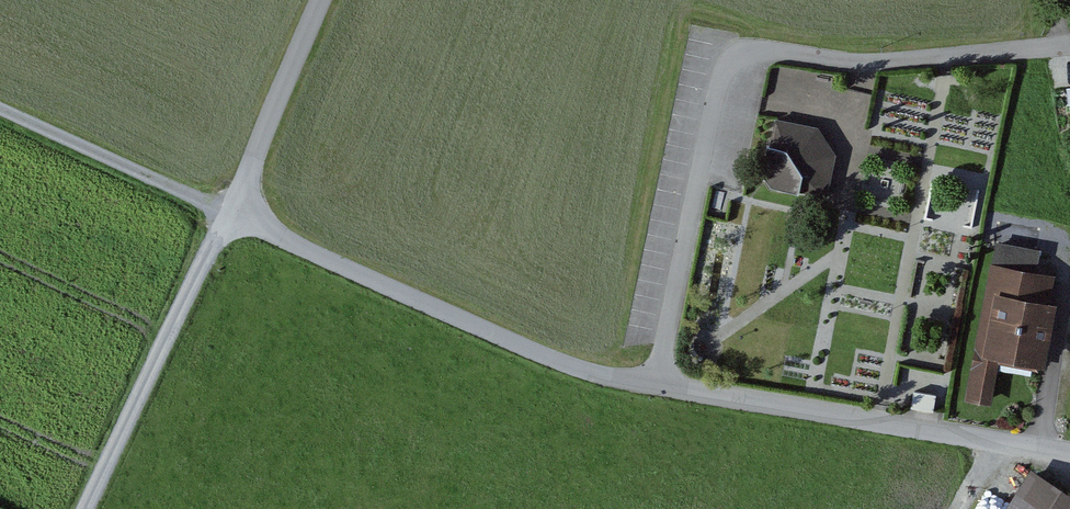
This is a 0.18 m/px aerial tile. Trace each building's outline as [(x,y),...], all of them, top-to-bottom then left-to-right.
[(808,115),(770,113),(761,171),(829,190),(835,164),(832,143),(823,127),(808,115)] [(1059,265),(993,257),(977,382),(1003,385),(1006,358),(1047,363),(1059,265)] [(1018,489),(1006,508),(1050,508),(1018,489)]
